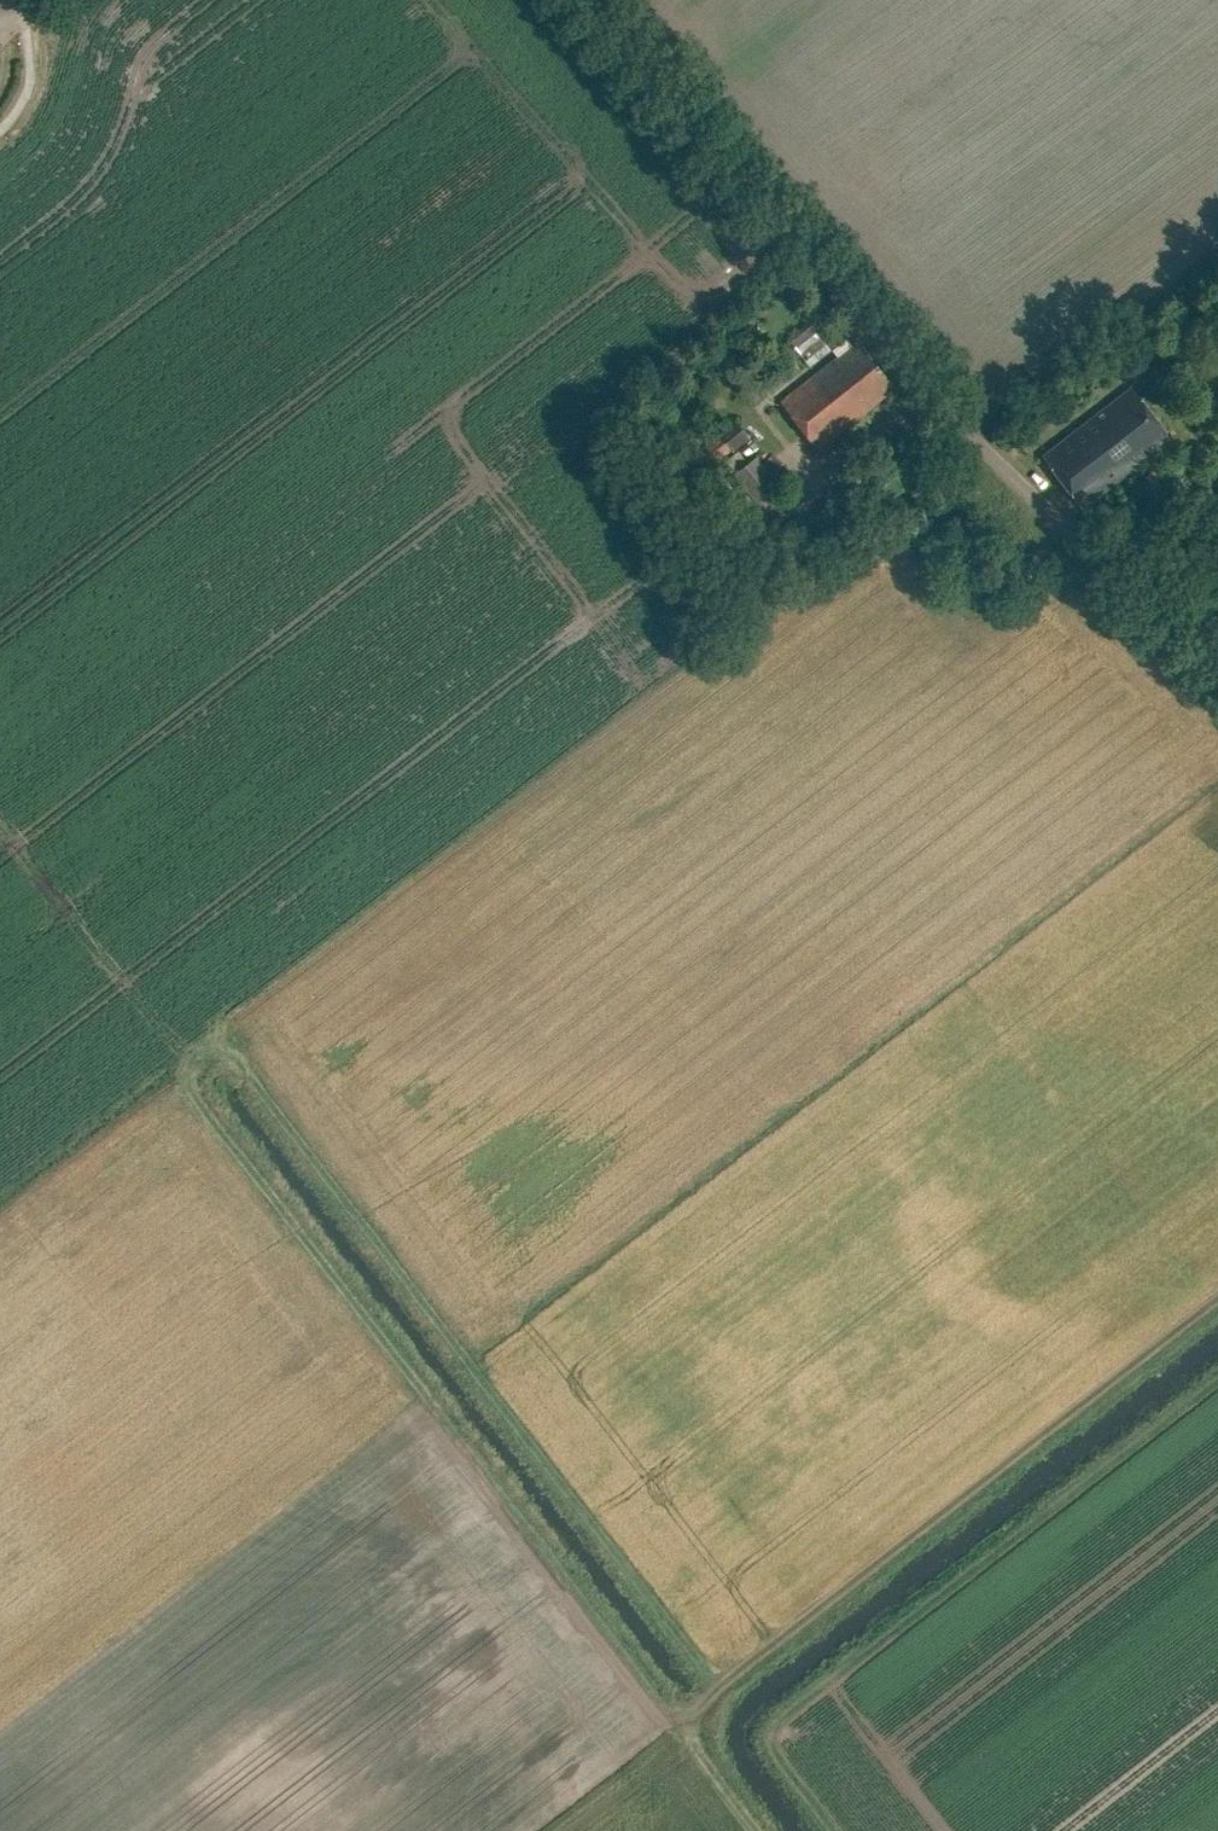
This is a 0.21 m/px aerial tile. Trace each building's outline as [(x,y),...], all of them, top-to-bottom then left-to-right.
[(819,331),(832,348),(846,338),(833,321),(819,331)] [(855,342),(777,401),(813,449),(891,391),(855,342)] [(1128,388),(1039,457),(1079,509),(1168,441),(1128,388)] [(735,421),(699,449),(711,464),(729,451),(732,454),(750,440),(735,421)] [(782,486),(758,455),(731,476),(755,506),(782,486)] [(1140,481),(1149,492),(1162,482),(1153,471),(1140,481)]
